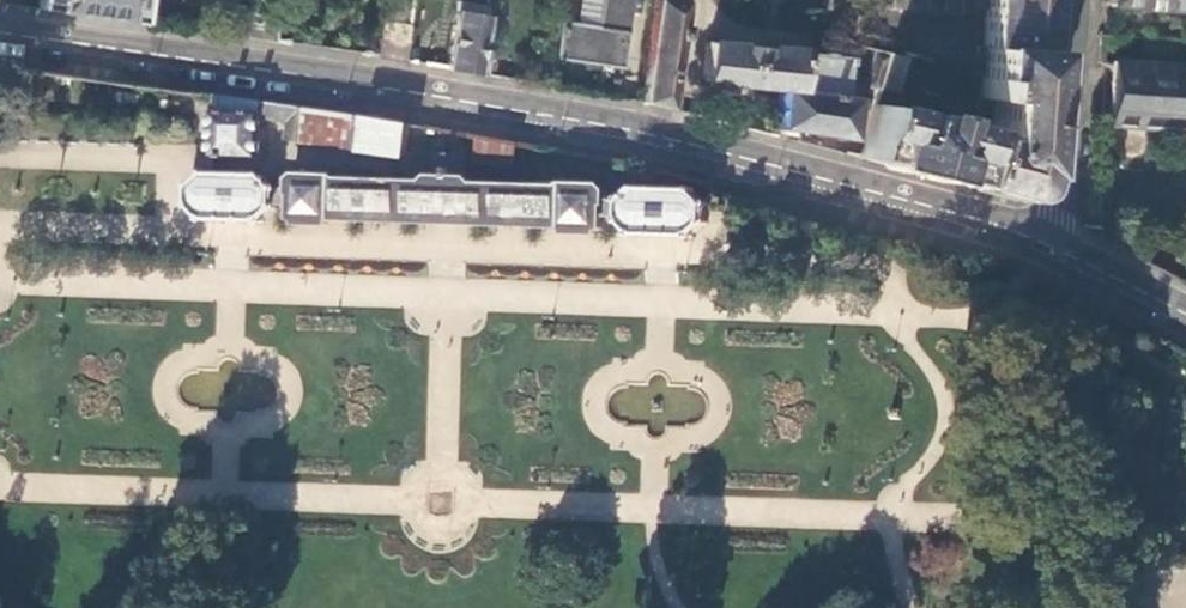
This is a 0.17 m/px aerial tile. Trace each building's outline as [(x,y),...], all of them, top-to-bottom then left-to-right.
[(36,10),(126,22),(141,24),(144,0),(38,0),(36,10)] [(594,27),(555,21),(551,58),(596,65),(597,62),(618,64),(627,0),(598,0),(594,27)] [(641,103),(669,110),(677,42),(683,42),(688,6),(681,6),(682,3),(678,2),(658,0),(654,0),(641,103)] [(1043,0),(853,0),(852,3),(974,14),(974,7),(983,7),(981,46),(975,46),(973,75),(977,76),(975,97),(989,99),(986,134),(973,130),(961,185),(1009,197),(1012,197),(1020,192),(1024,185),(1027,173),(1030,173),(1035,110),(1042,12),(1043,0)] [(1102,4),(1179,11),(1180,0),(1102,0),(1102,4)] [(275,6),(250,3),(245,38),(272,42),(276,11),(274,11),(275,6)] [(479,75),(486,5),(478,3),(477,8),(456,4),(444,69),(479,75)] [(408,25),(405,24),(380,20),(376,56),(403,61),(408,25)] [(844,94),(848,54),(705,41),(701,81),(782,89),(844,94)] [(887,53),(871,49),(862,83),(877,87),(887,53)] [(895,93),(905,57),(887,53),(877,87),(895,93)] [(1185,129),(1185,66),(1111,60),(1106,123),(1185,129)] [(843,96),(844,94),(782,89),(778,127),(850,139),(856,99),(843,96)] [(412,123),(216,95),(213,158),(262,159),(262,157),(263,141),(265,118),(291,122),(288,140),(405,157),(412,123)] [(859,158),(961,185),(973,130),(942,122),(943,117),(924,112),(922,116),(873,103),(859,158)] [(520,142),(481,135),(477,162),(516,169),(520,142)] [(263,141),(262,157),(273,157),(274,141),(263,141)] [(435,178),(436,155),(413,153),(411,183),(425,183),(430,178),(435,178)] [(464,157),(436,155),(435,178),(430,178),(425,183),(411,183),(398,182),(398,179),(395,179),(395,182),(369,181),(369,178),(365,178),(365,181),(338,180),(335,177),(297,175),(292,182),(292,191),(278,190),(278,188),(265,175),(208,172),(207,170),(204,170),(192,183),(189,183),(189,187),(191,187),(190,204),(188,204),(191,207),(202,219),(202,221),(205,221),(205,219),(260,222),(262,224),(264,223),(280,207),(280,204),(293,205),(293,218),(297,218),(297,220),(298,220),(298,224),(328,225),(328,220),(333,220),(333,219),(563,228),(563,229),(566,229),(569,233),(599,234),(599,228),(603,228),(604,216),(620,217),(619,222),(622,222),(633,233),(633,237),(636,237),(636,236),(691,238),(691,240),(695,240),(695,237),(707,227),(710,226),(710,222),(708,222),(709,205),(710,205),(710,200),(707,200),(696,188),(692,188),(692,190),(636,187),(625,200),(621,200),(620,203),(606,202),(606,191),(603,187),(567,184),(561,189),(535,188),(536,184),(531,184),(531,187),(505,187),(505,183),(501,183),(501,187),(475,186),(469,179),(464,179),(464,157)]
